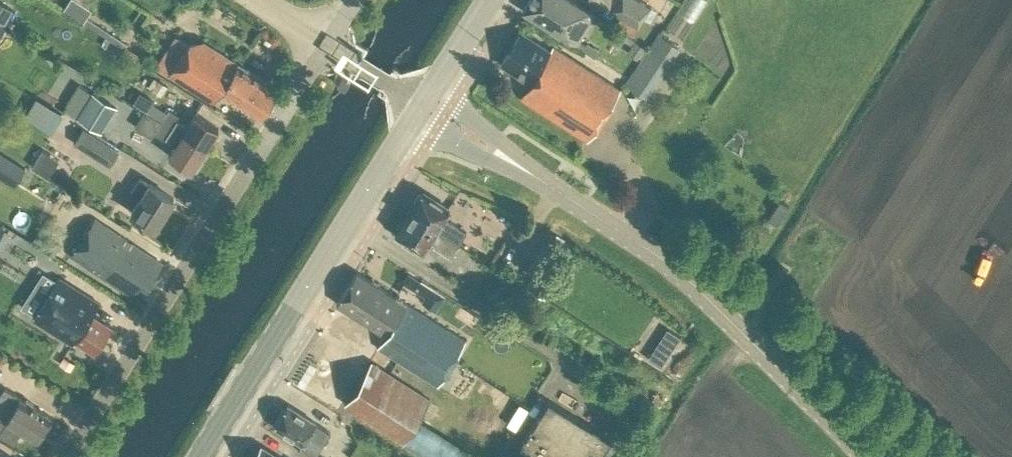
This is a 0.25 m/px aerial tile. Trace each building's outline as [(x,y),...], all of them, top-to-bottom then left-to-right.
[(596,15),(572,0),(528,0),(522,10),(577,45),(596,15)] [(609,9),(609,8),(637,26),(651,4),(644,0),(595,0),(609,9)] [(667,0),(655,0),(648,21),(659,24),(667,0)] [(0,1),(0,19),(4,21),(11,8),(0,1)] [(550,48),(521,30),(500,62),(529,81),(520,96),(587,139),(620,89),(553,42),(550,48)] [(237,61),(203,39),(189,40),(168,72),(213,101),(220,89),(260,114),(277,86),(237,61)] [(634,41),(627,52),(637,59),(644,47),(634,41)] [(593,55),(604,62),(611,50),(600,44),(593,55)] [(344,88),(350,78),(342,74),(336,83),(344,88)] [(167,84),(154,75),(148,85),(160,93),(167,84)] [(65,107),(73,112),(98,128),(114,103),(89,88),(81,82),(65,107)] [(501,84),(488,103),(559,148),(572,129),(501,84)] [(162,120),(205,148),(218,127),(195,112),(191,119),(186,125),(176,119),(180,114),(170,108),(162,120)] [(118,133),(128,142),(146,122),(136,113),(118,133)] [(114,133),(120,122),(108,115),(102,126),(114,133)] [(191,169),(205,148),(162,120),(154,132),(164,138),(165,137),(175,143),(168,154),(191,169)] [(109,163),(119,149),(81,124),(72,139),(109,163)] [(0,151),(0,170),(17,181),(26,167),(0,151)] [(149,182),(139,176),(130,190),(140,196),(131,211),(155,226),(173,197),(149,181),(149,182)] [(407,213),(458,245),(466,232),(443,218),(449,208),(422,190),(422,191),(420,190),(411,203),(413,204),(407,213)] [(775,220),(787,202),(779,196),(766,215),(775,220)] [(450,257),(458,245),(407,213),(404,219),(402,218),(394,231),(396,232),(395,233),(422,250),(429,241),(435,244),(434,246),(450,257)] [(146,285),(161,262),(93,219),(70,256),(131,295),(140,281),(146,285)] [(50,242),(46,249),(55,255),(62,244),(53,238),(50,242)] [(437,384),(465,340),(356,271),(336,302),(385,333),(377,346),(437,384)] [(415,290),(421,281),(409,273),(403,282),(415,290)] [(94,351),(110,325),(91,312),(98,301),(58,276),(32,317),(72,342),(74,338),(94,351)] [(64,356),(59,363),(69,369),(74,362),(64,356)] [(371,359),(343,402),(402,440),(430,397),(371,359)] [(36,437),(50,414),(32,403),(33,401),(26,397),(25,399),(20,396),(8,389),(4,387),(0,394),(0,431),(13,440),(18,432),(20,428),(36,437)] [(610,437),(547,398),(520,443),(542,456),(598,456),(610,437)] [(323,443),(330,431),(316,422),(287,403),(273,425),(301,442),(303,439),(305,440),(309,434),(323,443)] [(260,445),(259,445),(258,445),(258,447),(259,447),(255,453),(254,453),(253,453),(250,456),(284,456),(276,452),(274,454),(260,445)] [(0,449),(0,456),(13,456),(0,449)]
